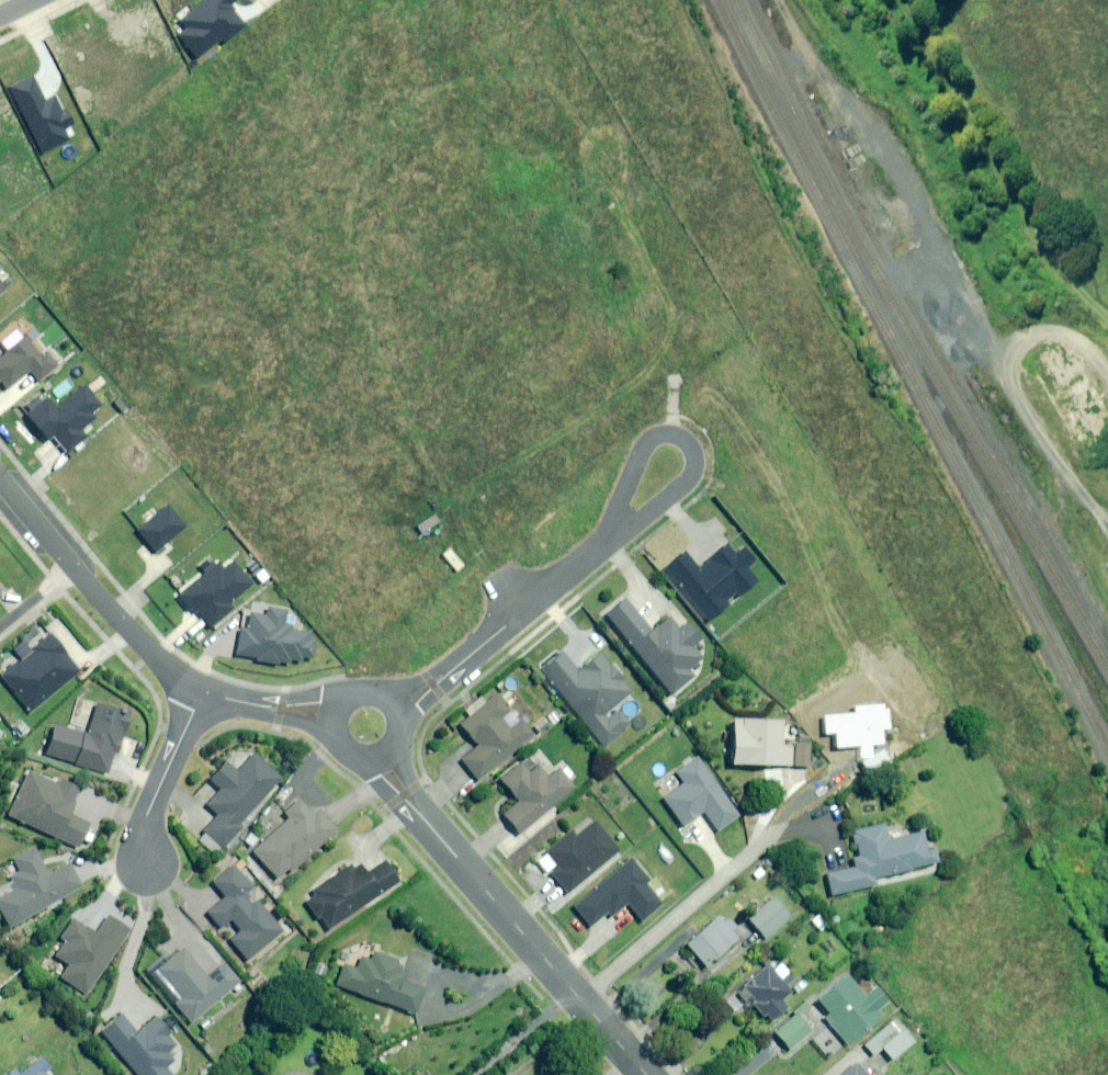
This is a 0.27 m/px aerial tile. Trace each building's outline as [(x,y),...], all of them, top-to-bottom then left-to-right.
[(195,58),(219,40),(222,44),(245,26),(228,5),(235,0),(208,0),(182,21),(190,31),(180,39),(195,58)] [(34,77),(10,89),(41,153),(69,140),(63,127),(73,123),(67,110),(62,113),(55,97),(46,101),(34,77)] [(0,358),(0,383),(6,390),(30,370),(39,380),(57,365),(48,354),(43,358),(26,337),(0,358)] [(47,399),(28,414),(48,438),(54,433),(68,450),(86,435),(81,429),(96,417),(92,412),(101,404),(85,385),(56,409),(47,399)] [(168,506),(137,531),(155,553),(186,527),(168,506)] [(687,551),(665,570),(710,622),(759,581),(748,568),(756,561),(746,549),(736,557),(727,546),(701,568),(687,551)] [(206,574),(178,597),(188,609),(193,605),(210,625),(233,606),(230,603),(253,585),(234,562),(225,569),(214,557),(201,568),(206,574)] [(651,632),(624,599),(604,615),(670,696),(695,677),(689,669),(702,659),(693,647),(702,639),(688,622),(679,630),(669,617),(651,632)] [(241,630),(238,655),(258,658),(257,662),(276,665),(276,660),(292,662),(292,659),(302,660),(303,655),(315,657),(318,634),(285,629),(288,610),(268,607),(267,617),(251,615),(249,631),(241,630)] [(51,635),(0,677),(30,712),(78,672),(66,658),(68,656),(51,635)] [(577,670),(562,652),(536,673),(566,712),(572,708),(605,749),(633,727),(616,706),(633,692),(613,666),(611,667),(599,653),(577,670)] [(512,713),(497,694),(484,705),(479,699),(464,710),(469,716),(459,724),(477,747),(461,760),(478,782),(535,737),(522,720),(510,730),(502,720),(512,713)] [(129,716),(95,704),(85,735),(55,725),(45,755),(107,775),(114,751),(117,752),(129,716)] [(544,716),(533,725),(541,735),(552,727),(544,716)] [(777,721),(732,719),(730,764),(809,767),(809,745),(776,744),(777,721)] [(207,832),(199,841),(215,856),(242,827),(239,824),(281,778),(251,752),(234,771),(224,763),(209,780),(219,790),(206,804),(217,815),(204,830),(207,832)] [(739,815),(696,757),(675,773),(682,784),(661,799),(682,827),(703,812),(717,831),(739,815)] [(529,774),(520,763),(499,780),(518,803),(503,815),(518,834),(574,789),(558,769),(547,778),(538,767),(529,774)] [(55,786),(26,773),(7,816),(79,848),(90,823),(70,815),(81,790),(58,780),(55,786)] [(314,815),(299,799),(283,814),(288,819),(253,852),(277,878),(292,864),(295,868),(337,829),(319,811),(314,815)] [(621,849),(593,815),(559,843),(556,840),(535,858),(566,895),(621,849)] [(851,832),(852,835),(849,836),(852,847),(855,846),(857,855),(850,857),(853,867),(825,874),(831,896),(873,885),(871,878),(934,862),(930,848),(922,850),(917,831),(884,840),(880,825),(851,832)] [(33,848),(11,860),(17,872),(7,877),(14,889),(0,897),(0,912),(8,926),(82,885),(70,863),(48,875),(33,848)] [(305,902),(318,921),(321,919),(328,929),(398,880),(384,860),(365,873),(359,865),(352,870),(348,865),(311,890),(314,895),(305,902)] [(639,872),(630,861),(575,906),(590,925),(608,910),(611,914),(623,905),(637,923),(660,904),(637,875),(639,872)] [(253,887),(233,864),(212,883),(225,897),(207,913),(221,928),(231,919),(241,931),(230,940),(249,961),(284,930),(258,901),(252,907),(243,896),(253,887)] [(792,916),(775,896),(748,919),(766,939),(792,916)] [(826,925),(818,914),(810,921),(818,932),(826,925)] [(130,930),(108,915),(95,933),(74,918),(59,939),(64,942),(54,956),(68,965),(60,977),(86,995),(130,930)] [(719,916),(700,933),(694,926),(684,935),(690,942),(686,945),(705,968),(744,934),(732,920),(726,925),(719,916)] [(207,977),(182,948),(155,971),(180,999),(174,1004),(192,1024),(239,981),(223,963),(207,977)] [(398,961),(374,952),(371,961),(361,957),(357,969),(344,964),(336,985),(416,1014),(425,990),(404,982),(408,969),(397,965),(398,961)] [(765,965),(737,991),(724,1003),(737,1017),(750,1005),(762,1017),(764,1015),(771,1022),(787,1007),(778,997),(796,980),(780,963),(771,971),(765,965)] [(863,994),(845,974),(815,1001),(827,1014),(821,1019),(845,1046),(877,1017),(872,1011),(882,1002),(870,988),(863,994)] [(811,1030),(797,1014),(774,1033),(788,1049),(811,1030)] [(102,1031),(138,1074),(172,1074),(166,1068),(175,1061),(168,1052),(179,1043),(157,1017),(136,1033),(121,1015),(102,1031)] [(910,1040),(891,1019),(861,1045),(869,1055),(878,1047),(889,1059),(910,1040)] [(48,1073),(53,1068),(43,1056),(19,1074),(49,1074),(48,1073)] [(852,1064),(839,1074),(862,1074),(852,1064)]
